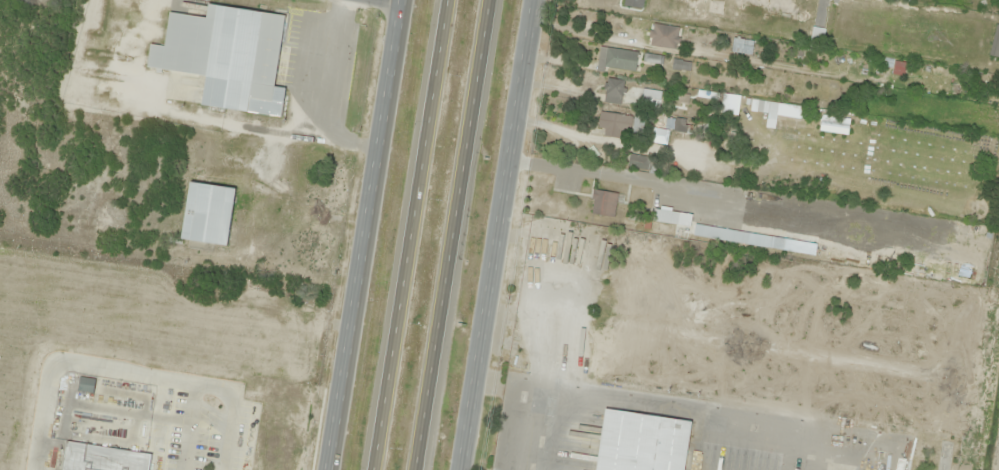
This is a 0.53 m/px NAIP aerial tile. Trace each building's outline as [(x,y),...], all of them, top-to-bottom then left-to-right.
[(640,9),(642,0),(622,0),(621,4),(640,9)] [(707,13),(723,14),(724,1),(707,0),(707,13)] [(284,14),(207,5),(205,17),(201,16),(201,13),(192,12),(192,15),(168,12),(164,46),(149,45),(146,68),(205,75),(201,106),(281,116),(284,88),(275,87),(284,14)] [(648,42),(652,25),(630,20),(626,36),(648,42)] [(998,52),(998,25),(995,24),(986,55),(997,58),(998,52)] [(596,67),(635,72),(638,52),(599,47),(596,67)] [(625,81),(607,77),(602,102),(619,106),(625,81)] [(608,141),(633,128),(623,107),(597,119),(602,128),(608,141)] [(689,121),(673,117),(670,129),(686,133),(689,121)] [(651,170),(652,157),(628,154),(626,167),(651,170)] [(181,240),(227,246),(235,188),(189,181),(181,240)] [(614,217),(616,193),(592,190),(590,215),(614,217)] [(577,251),(544,247),(540,278),(574,282),(577,251)] [(619,349),(603,349),(603,375),(619,375),(619,349)] [(690,420),(601,409),(594,469),(684,469),(690,420)] [(151,453),(65,441),(61,469),(149,469),(151,453)]
